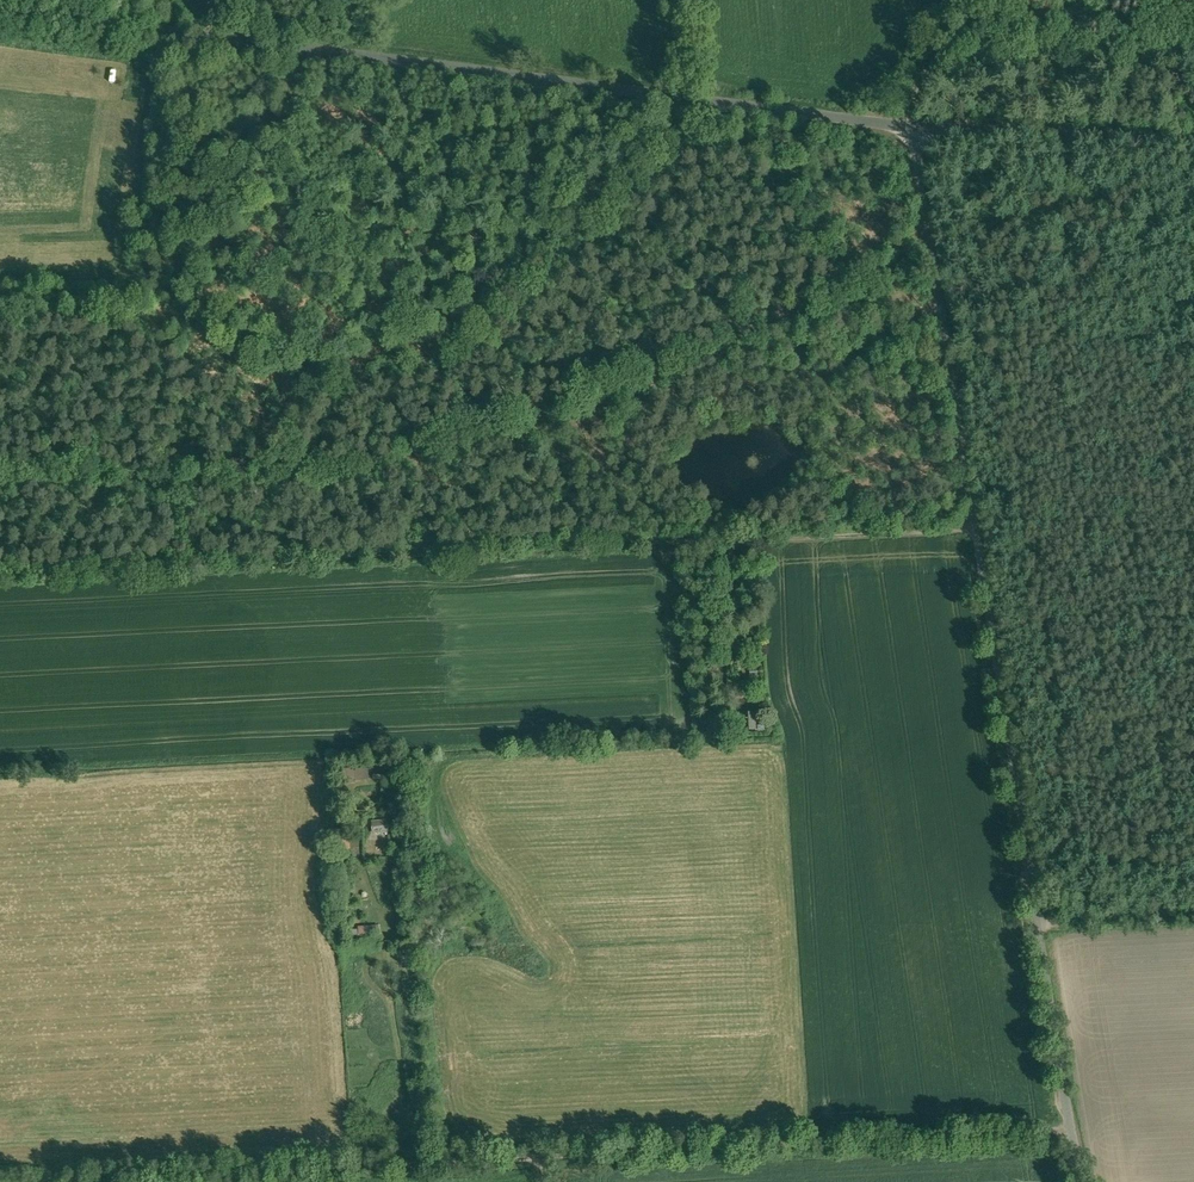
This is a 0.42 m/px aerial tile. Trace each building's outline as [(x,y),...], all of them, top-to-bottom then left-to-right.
[(754,713),(744,714),(745,729),(755,728),(754,713)] [(378,926),(356,928),(357,938),(378,936),(378,926)]
